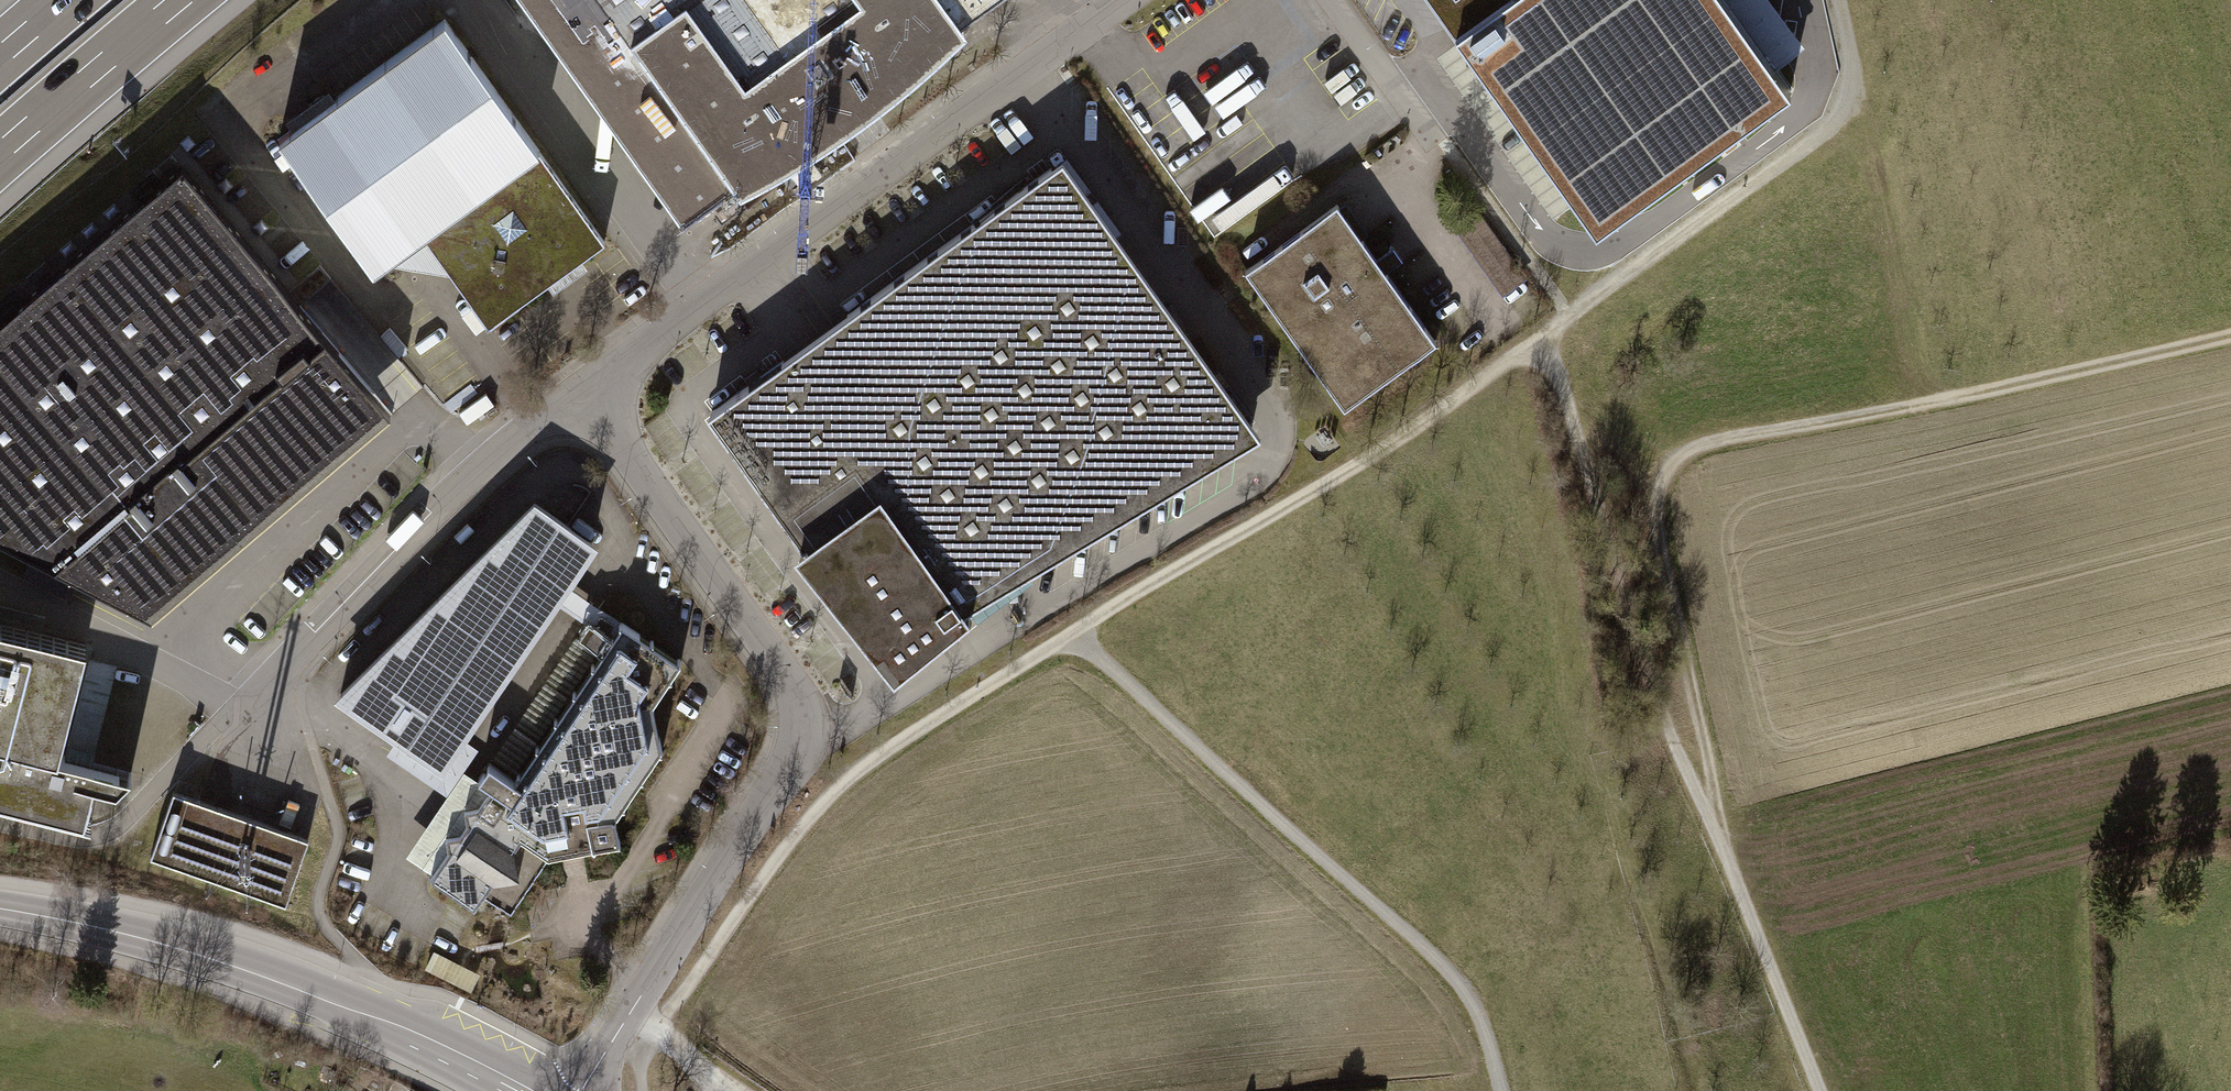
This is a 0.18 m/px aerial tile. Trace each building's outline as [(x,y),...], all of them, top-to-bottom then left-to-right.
[(736,185),(739,190),(779,168),(817,145),(852,122),(884,98),(911,76),(939,51),(966,26),(963,22),(993,0),(523,0),(683,222),(736,185)] [(1456,32),(1604,237),(1796,100),(1724,0),(1434,0),(1456,32)] [(604,237),(439,11),(273,131),(372,266),(454,274),(488,320),(604,237)] [(1257,429),(1053,158),(698,405),(794,535),(788,539),(897,674),(964,615),(959,605),(1257,429)] [(176,168),(1,315),(203,549),(376,403),(176,168)] [(1434,341),(1338,208),(1248,272),(1343,406),(1434,341)] [(203,549),(1,315),(0,316),(0,532),(143,600),(203,549)] [(597,538),(531,494),(332,694),(438,770),(597,538)] [(0,618),(0,794),(80,813),(89,775),(113,781),(130,768),(56,749),(83,639),(0,618)] [(464,772),(406,855),(473,903),(493,875),(517,869),(516,842),(521,835),(546,853),(617,841),(613,811),(659,746),(653,700),(681,660),(623,620),(612,635),(592,621),(496,758),(479,782),(464,772)] [(306,838),(171,791),(148,856),(283,904),(306,838)]
